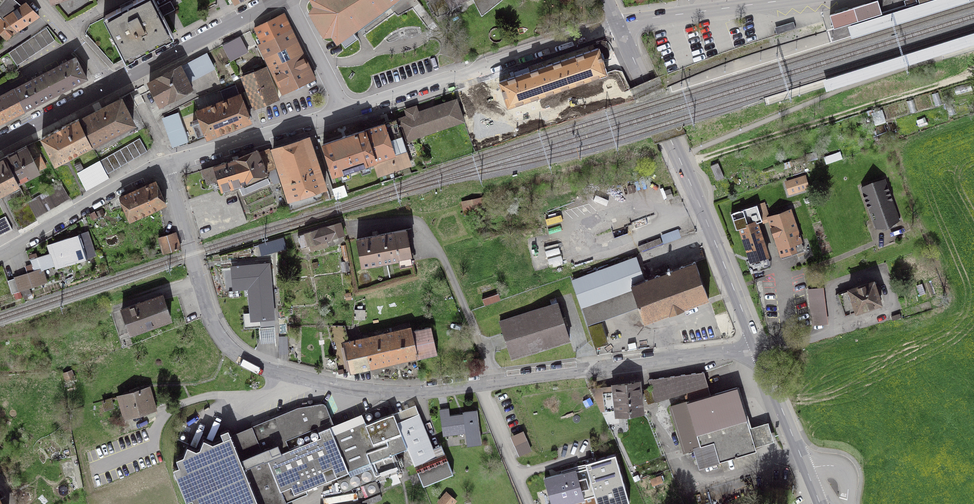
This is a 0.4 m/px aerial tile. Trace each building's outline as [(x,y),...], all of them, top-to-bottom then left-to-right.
[(16,31),(38,16),(26,3),(20,7),(11,0),(4,0),(0,5),(0,16),(3,19),(4,18),(16,31)] [(125,58),(172,34),(163,16),(161,17),(152,0),(135,0),(105,15),(117,39),(115,40),(125,58)] [(357,37),(352,29),(353,28),(355,31),(399,0),(313,0),(316,6),(312,13),(324,33),(332,33),(338,39),(339,38),(345,46),(357,37)] [(431,1),(427,3),(432,11),(435,10),(438,14),(441,13),(449,9),(449,8),(464,0),(430,0),(431,1)] [(483,10),(496,0),(477,0),(483,10)] [(878,0),(873,0),(846,8),(830,13),(834,27),(882,13),(879,2),(878,0)] [(259,45),(267,61),(298,46),(283,15),(254,29),(262,44),(259,45)] [(6,39),(16,31),(4,18),(3,19),(0,16),(0,33),(6,39)] [(795,28),(793,21),(775,27),(777,34),(795,28)] [(55,40),(46,28),(9,53),(17,65),(55,40)] [(314,78),(298,46),(267,61),(283,93),(314,78)] [(599,48),(500,81),(508,106),(607,73),(599,48)] [(206,54),(181,68),(188,81),(214,68),(206,54)] [(75,57),(44,73),(55,94),(87,78),(75,57)] [(160,104),(191,88),(188,81),(181,68),(180,66),(149,82),(160,104)] [(278,98),(265,67),(242,77),(254,108),(278,98)] [(55,94),(44,73),(14,89),(25,110),(55,94)] [(0,96),(0,123),(25,110),(14,89),(0,96)] [(208,137),(250,121),(240,95),(198,111),(201,120),(193,123),(198,136),(206,133),(208,137)] [(408,116),(395,120),(402,141),(463,120),(456,100),(415,113),(413,108),(406,110),(408,116)] [(80,120),(79,121),(91,145),(133,122),(121,101),(108,108),(107,106),(90,115),(90,117),(80,122),(80,120)] [(491,108),(488,109),(485,101),(474,104),(481,126),(495,120),(491,108)] [(174,146),(188,141),(178,113),(164,118),(174,146)] [(78,119),(42,138),(55,164),(91,145),(79,121),(78,119)] [(379,175),(410,165),(402,141),(395,120),(364,130),(374,160),(379,175)] [(378,175),(379,175),(374,160),(364,130),(346,136),(345,135),(342,136),(342,138),(323,144),(333,174),(374,161),(378,175)] [(147,151),(139,138),(100,161),(108,173),(147,151)] [(308,138),(273,149),(289,199),(325,187),(308,138)] [(39,155),(40,155),(34,142),(5,157),(18,182),(39,171),(39,170),(45,167),(39,155)] [(268,170),(274,168),(269,149),(258,152),(266,171),(268,170)] [(233,160),(243,183),(238,184),(242,195),(269,184),(267,177),(269,177),(266,171),(258,152),(257,150),(233,160)] [(18,183),(18,182),(5,157),(0,160),(0,193),(18,183)] [(238,184),(243,183),(233,160),(214,166),(218,180),(219,183),(221,190),(238,184)] [(85,188),(107,176),(99,162),(78,173),(85,188)] [(214,166),(206,169),(203,170),(202,173),(208,186),(219,183),(218,180),(214,166)] [(279,181),(274,168),(268,170),(274,183),(279,181)] [(790,192),(807,187),(804,177),(787,182),(790,192)] [(876,228),(899,220),(887,185),(885,180),(862,188),(863,193),(863,194),(876,228)] [(166,204),(156,181),(120,197),(130,219),(166,204)] [(69,197),(61,183),(33,199),(41,212),(69,197)] [(485,210),(482,198),(462,202),(465,214),(485,210)] [(21,226),(36,218),(28,202),(13,210),(21,226)] [(767,255),(756,222),(763,220),(758,205),(731,213),(751,273),(763,270),(759,258),(767,255)] [(769,217),(782,257),(796,252),(795,250),(802,248),(790,210),(769,217)] [(0,219),(0,236),(12,230),(5,216),(0,219)] [(328,246),(326,240),(344,234),(340,223),(298,236),(301,247),(309,245),(311,251),(328,246)] [(412,261),(406,229),(357,239),(362,265),(398,258),(400,264),(412,261)] [(163,245),(166,253),(180,249),(175,233),(160,237),(162,245),(163,245)] [(79,234),(48,245),(51,253),(55,265),(56,268),(94,255),(88,237),(81,239),(79,234)] [(283,238),(265,243),(268,253),(286,248),(283,238)] [(55,265),(51,253),(31,259),(34,267),(35,267),(36,270),(14,278),(18,290),(46,281),(42,269),(55,265)] [(709,299),(695,261),(644,280),(635,257),(573,280),(582,305),(581,306),(586,320),(637,302),(645,322),(709,299)] [(269,263),(232,267),(233,288),(249,287),(251,320),(274,318),(269,263)] [(12,293),(19,291),(18,290),(14,278),(8,280),(12,293)] [(881,303),(874,281),(836,295),(839,304),(841,303),(845,315),(881,303)] [(822,288),(809,290),(813,324),(827,323),(822,288)] [(170,318),(162,295),(122,309),(130,332),(170,318)] [(500,322),(512,358),(569,339),(556,298),(550,300),(552,305),(500,322)] [(355,319),(365,319),(365,310),(355,310),(355,319)] [(351,371),(371,366),(365,338),(350,342),(350,341),(348,341),(344,326),(329,325),(338,367),(349,364),(351,371)] [(410,328),(365,338),(371,366),(418,355),(419,358),(437,353),(431,326),(410,331),(410,328)] [(287,336),(279,337),(280,352),(288,352),(287,336)] [(655,400),(686,391),(689,401),(708,396),(706,386),(708,385),(704,372),(649,379),(655,400)] [(613,385),(614,393),(595,395),(607,423),(619,422),(618,413),(643,411),(643,409),(642,409),(639,382),(613,385)] [(655,400),(651,387),(644,389),(648,402),(655,400)] [(708,396),(689,401),(688,402),(701,446),(714,442),(720,461),(756,450),(737,387),(708,396)] [(124,417),(154,408),(148,388),(119,397),(125,416),(124,417)] [(714,442),(701,446),(688,402),(671,407),(684,450),(694,448),(700,467),(720,461),(714,442)] [(407,446),(397,422),(391,407),(383,406),(362,414),(363,418),(336,430),(328,410),(316,412),(313,404),(298,407),(213,442),(204,438),(200,447),(196,448),(187,445),(184,454),(176,457),(182,471),(177,473),(183,490),(189,487),(196,503),(287,503),(284,497),(349,471),(351,476),(338,481),(343,492),(376,478),(376,480),(377,480),(389,476),(393,486),(400,482),(397,473),(401,471),(394,452),(407,446)] [(449,416),(448,408),(440,409),(444,435),(467,432),(468,444),(481,443),(476,411),(464,412),(464,414),(449,416)] [(453,473),(444,452),(436,455),(419,413),(397,422),(407,446),(423,485),(453,473)] [(530,450),(526,438),(514,443),(519,455),(530,450)] [(587,468),(595,495),(597,503),(623,503),(630,502),(615,454),(586,463),(587,468)] [(595,495),(587,468),(545,479),(553,503),(560,503),(595,495)] [(366,497),(381,491),(377,480),(376,480),(361,486),(366,497)] [(454,501),(446,494),(439,502),(441,503),(452,503),(454,501)]
